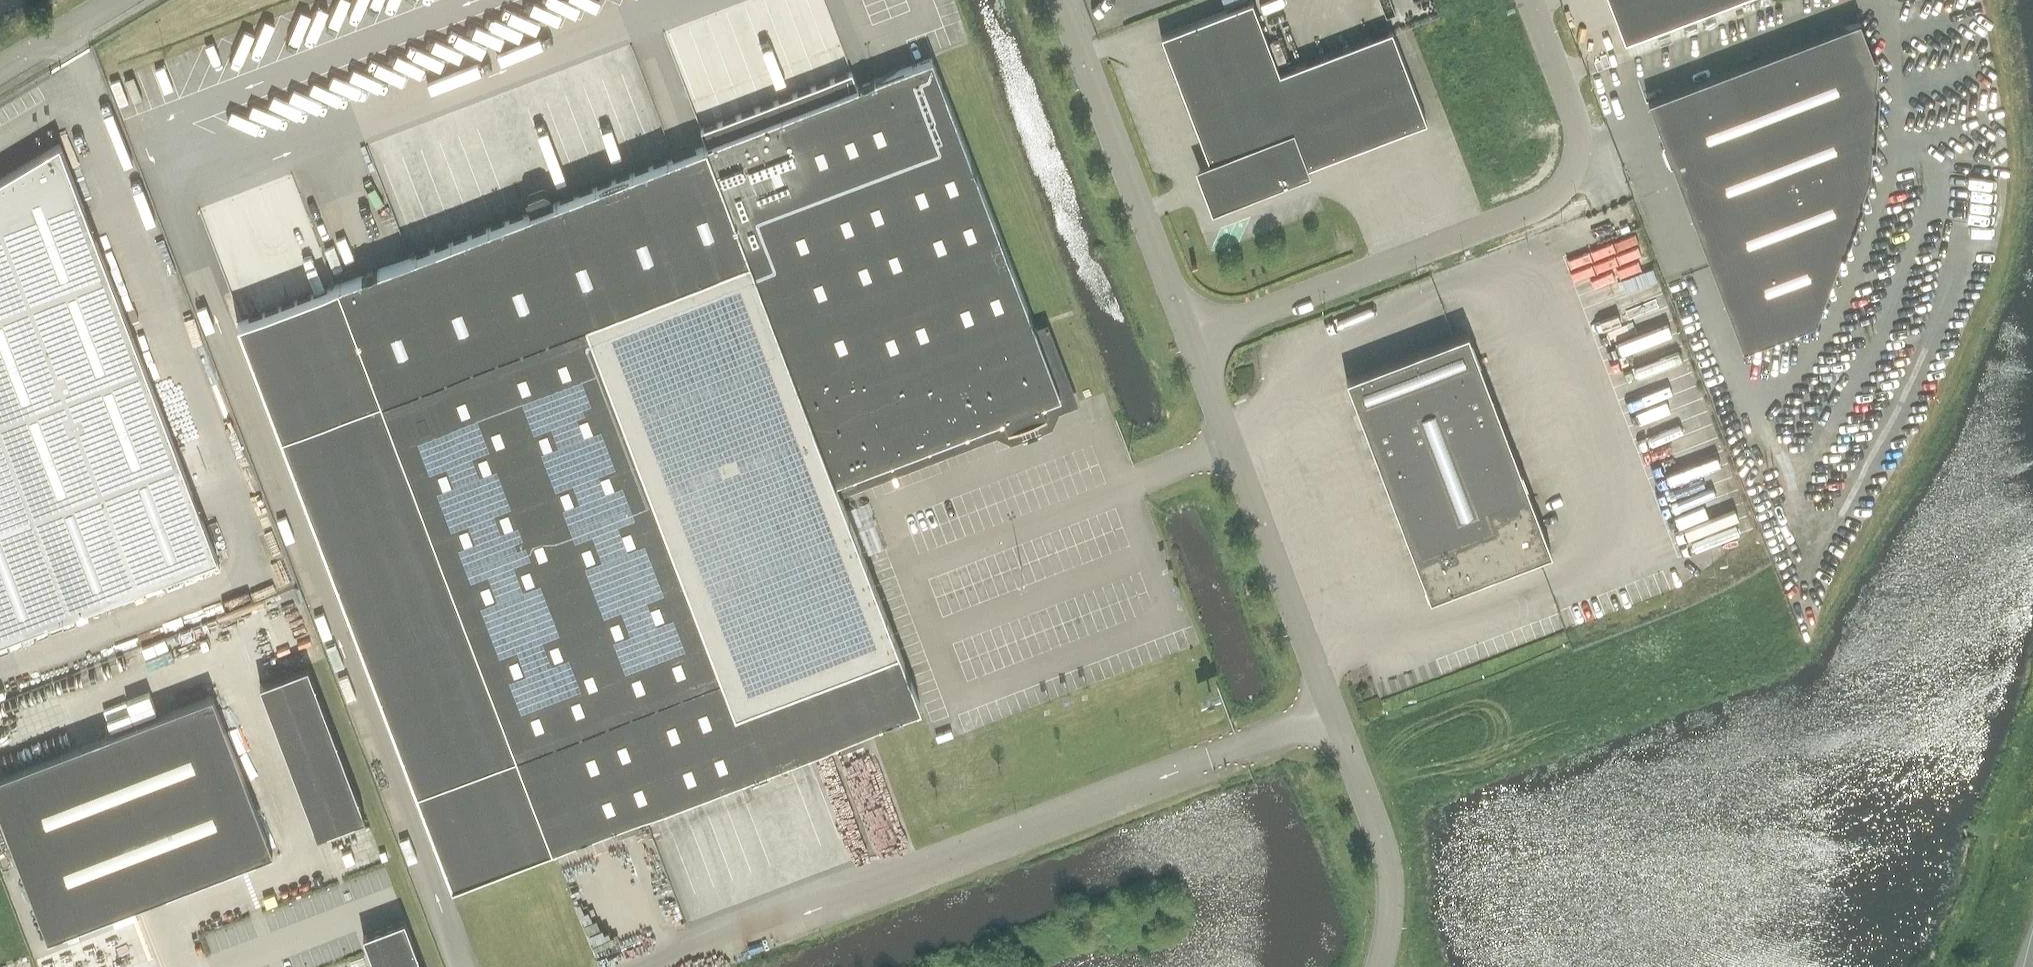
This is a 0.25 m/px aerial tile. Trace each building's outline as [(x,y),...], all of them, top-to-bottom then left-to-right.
[(1626,41),(1736,0),(1610,0),(1626,41)] [(1253,1),(1162,36),(1210,161),(1203,164),(1196,167),(1212,210),(1226,205),(1311,173),(1308,166),(1427,121),(1392,30),(1280,73),(1253,1)] [(1872,56),(1858,21),(1649,101),(1743,349),(1819,320),(1842,256),(1845,257),(1865,203),(1862,202),(1871,176),(1873,148),(1876,148),(1880,91),(1875,91),(1878,57),(1872,56)] [(531,212),(238,324),(452,885),(614,823),(635,815),(745,773),(748,780),(753,783),(768,777),(771,772),(768,765),(839,738),(860,729),(921,706),(841,495),(836,482),(1004,418),(1009,429),(1047,415),(1042,403),(1061,396),(1035,328),(933,59),(859,87),(853,72),(701,130),(707,144),(696,149),(674,157),(554,203),(550,192),(544,190),(529,195),(527,201),(531,212)] [(61,143),(0,179),(0,634),(216,554),(61,143)] [(1430,597),(1537,556),(1552,551),(1468,331),(1347,378),(1430,597)] [(357,820),(309,665),(259,680),(307,835),(357,820)] [(273,852),(212,694),(0,776),(0,812),(48,938),(273,852)] [(405,920),(364,935),(377,966),(423,966),(405,920)]
